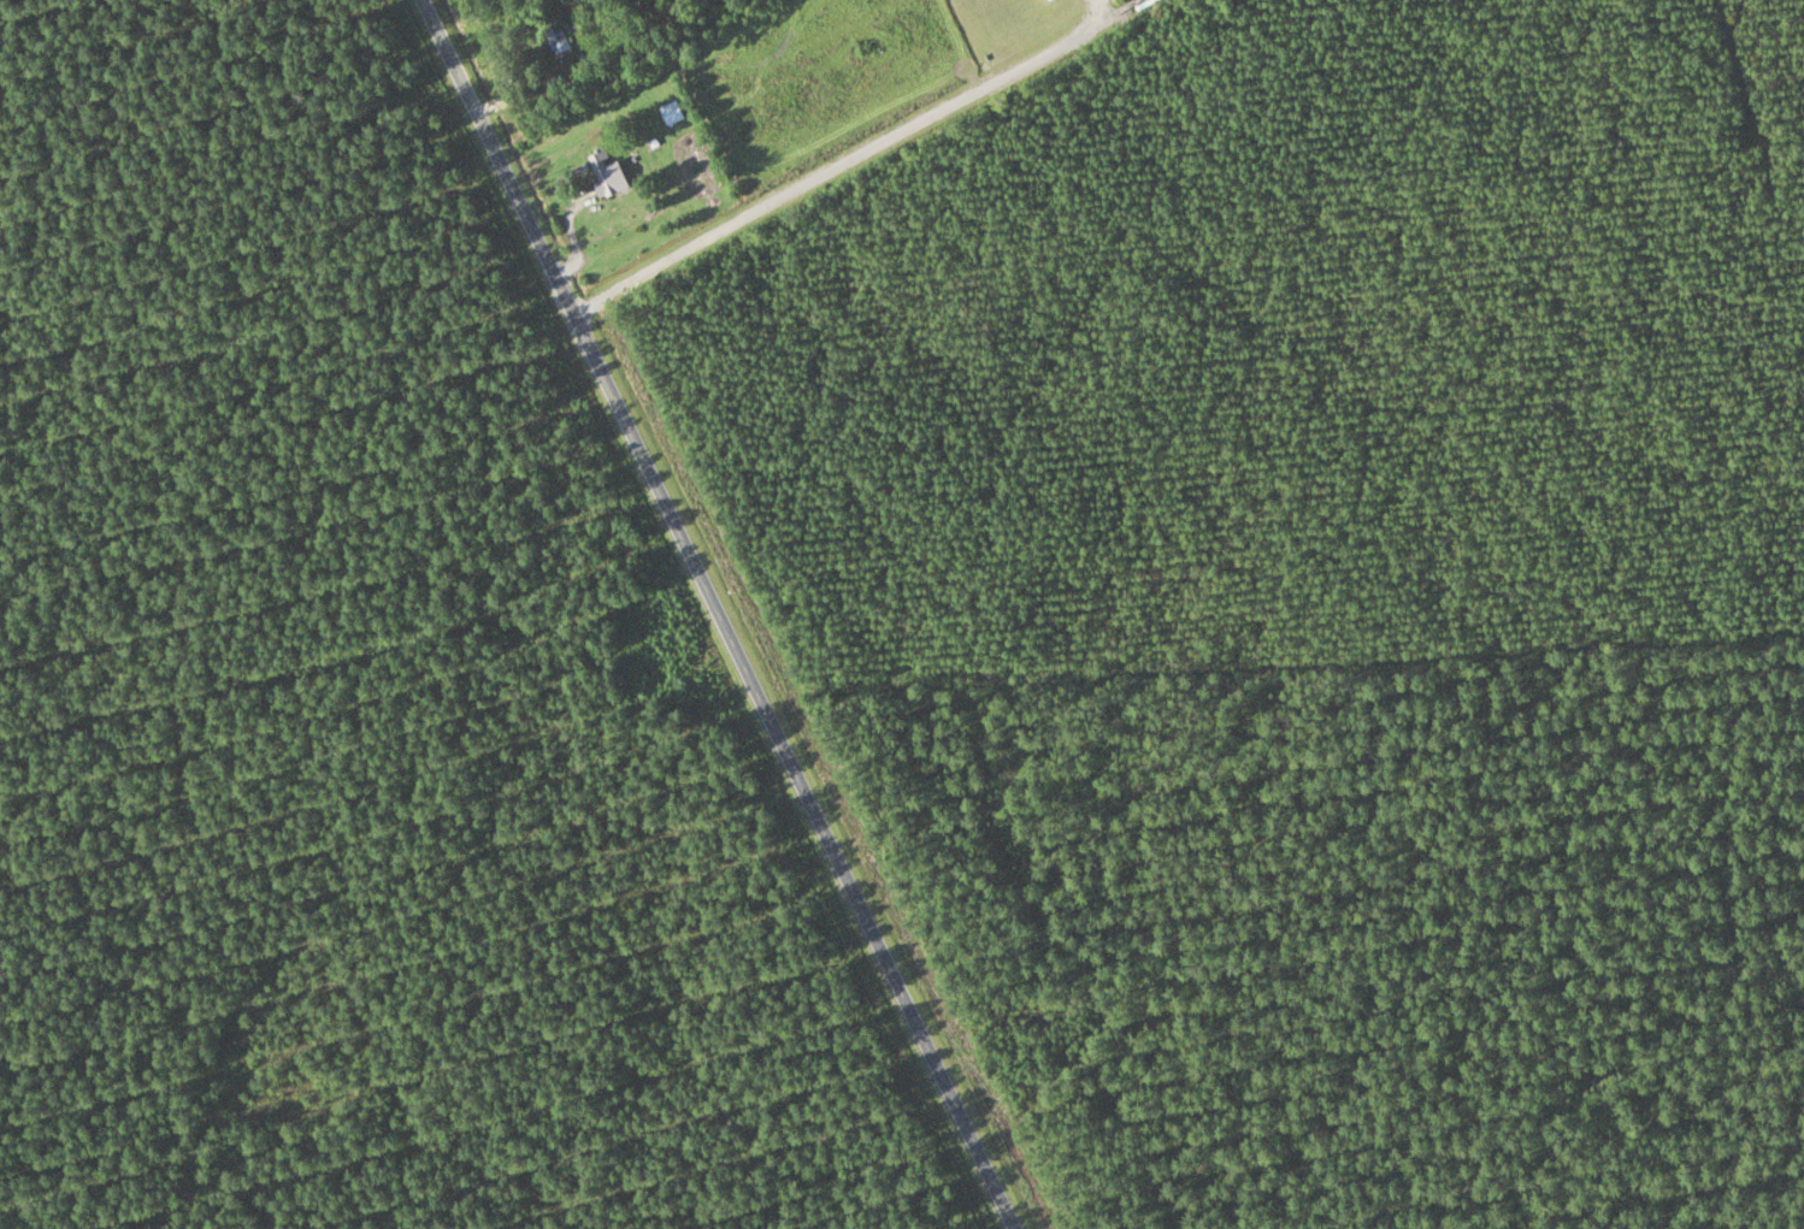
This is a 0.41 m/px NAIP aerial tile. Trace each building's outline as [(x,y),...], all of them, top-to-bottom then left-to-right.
[(570,50),(557,23),(540,31),(553,59),(570,50)] [(586,155),(601,195),(624,187),(614,162),(604,166),(599,151),(586,155)]
